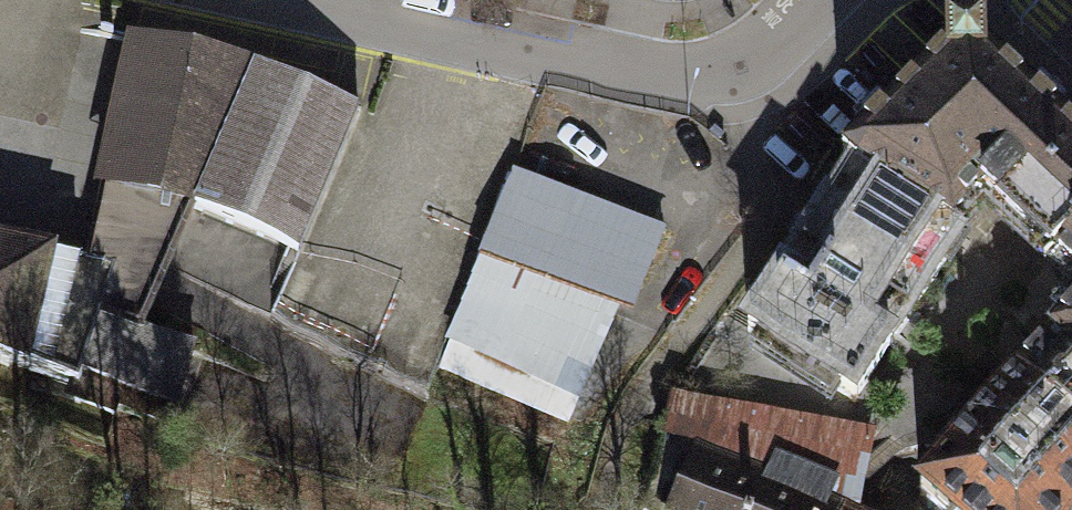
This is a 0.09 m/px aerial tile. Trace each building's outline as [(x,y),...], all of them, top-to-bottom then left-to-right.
[(853,164),(959,233),(986,199),(1052,260),(1071,237),(1071,129),(967,25),(947,26),(946,49),(841,155),(853,164)] [(132,37),(103,187),(191,206),(252,64),(132,37)] [(252,64),(191,206),(296,251),(357,109),(252,64)] [(959,233),(853,164),(794,253),(900,323),(959,233)] [(665,230),(517,172),(444,366),(575,416),(665,230)] [(100,310),(139,327),(180,224),(95,204),(85,259),(113,265),(100,310)] [(1052,260),(1071,278),(1071,237),(1052,260)] [(77,386),(100,310),(113,265),(85,259),(0,240),(0,356),(77,386)] [(851,398),(900,323),(794,253),(776,242),(726,317),(851,398)] [(139,327),(100,310),(77,386),(71,405),(111,419),(114,407),(139,327)] [(1019,371),(1071,418),(1071,311),(1019,371)] [(192,351),(139,327),(114,407),(161,425),(192,351)] [(1019,371),(918,485),(946,509),(1071,509),(1071,418),(1019,371)] [(824,509),(833,509),(845,466),(856,447),(827,428),(672,399),(639,509),(683,509),(706,458),(824,509)] [(706,458),(683,509),(824,509),(706,458)]
